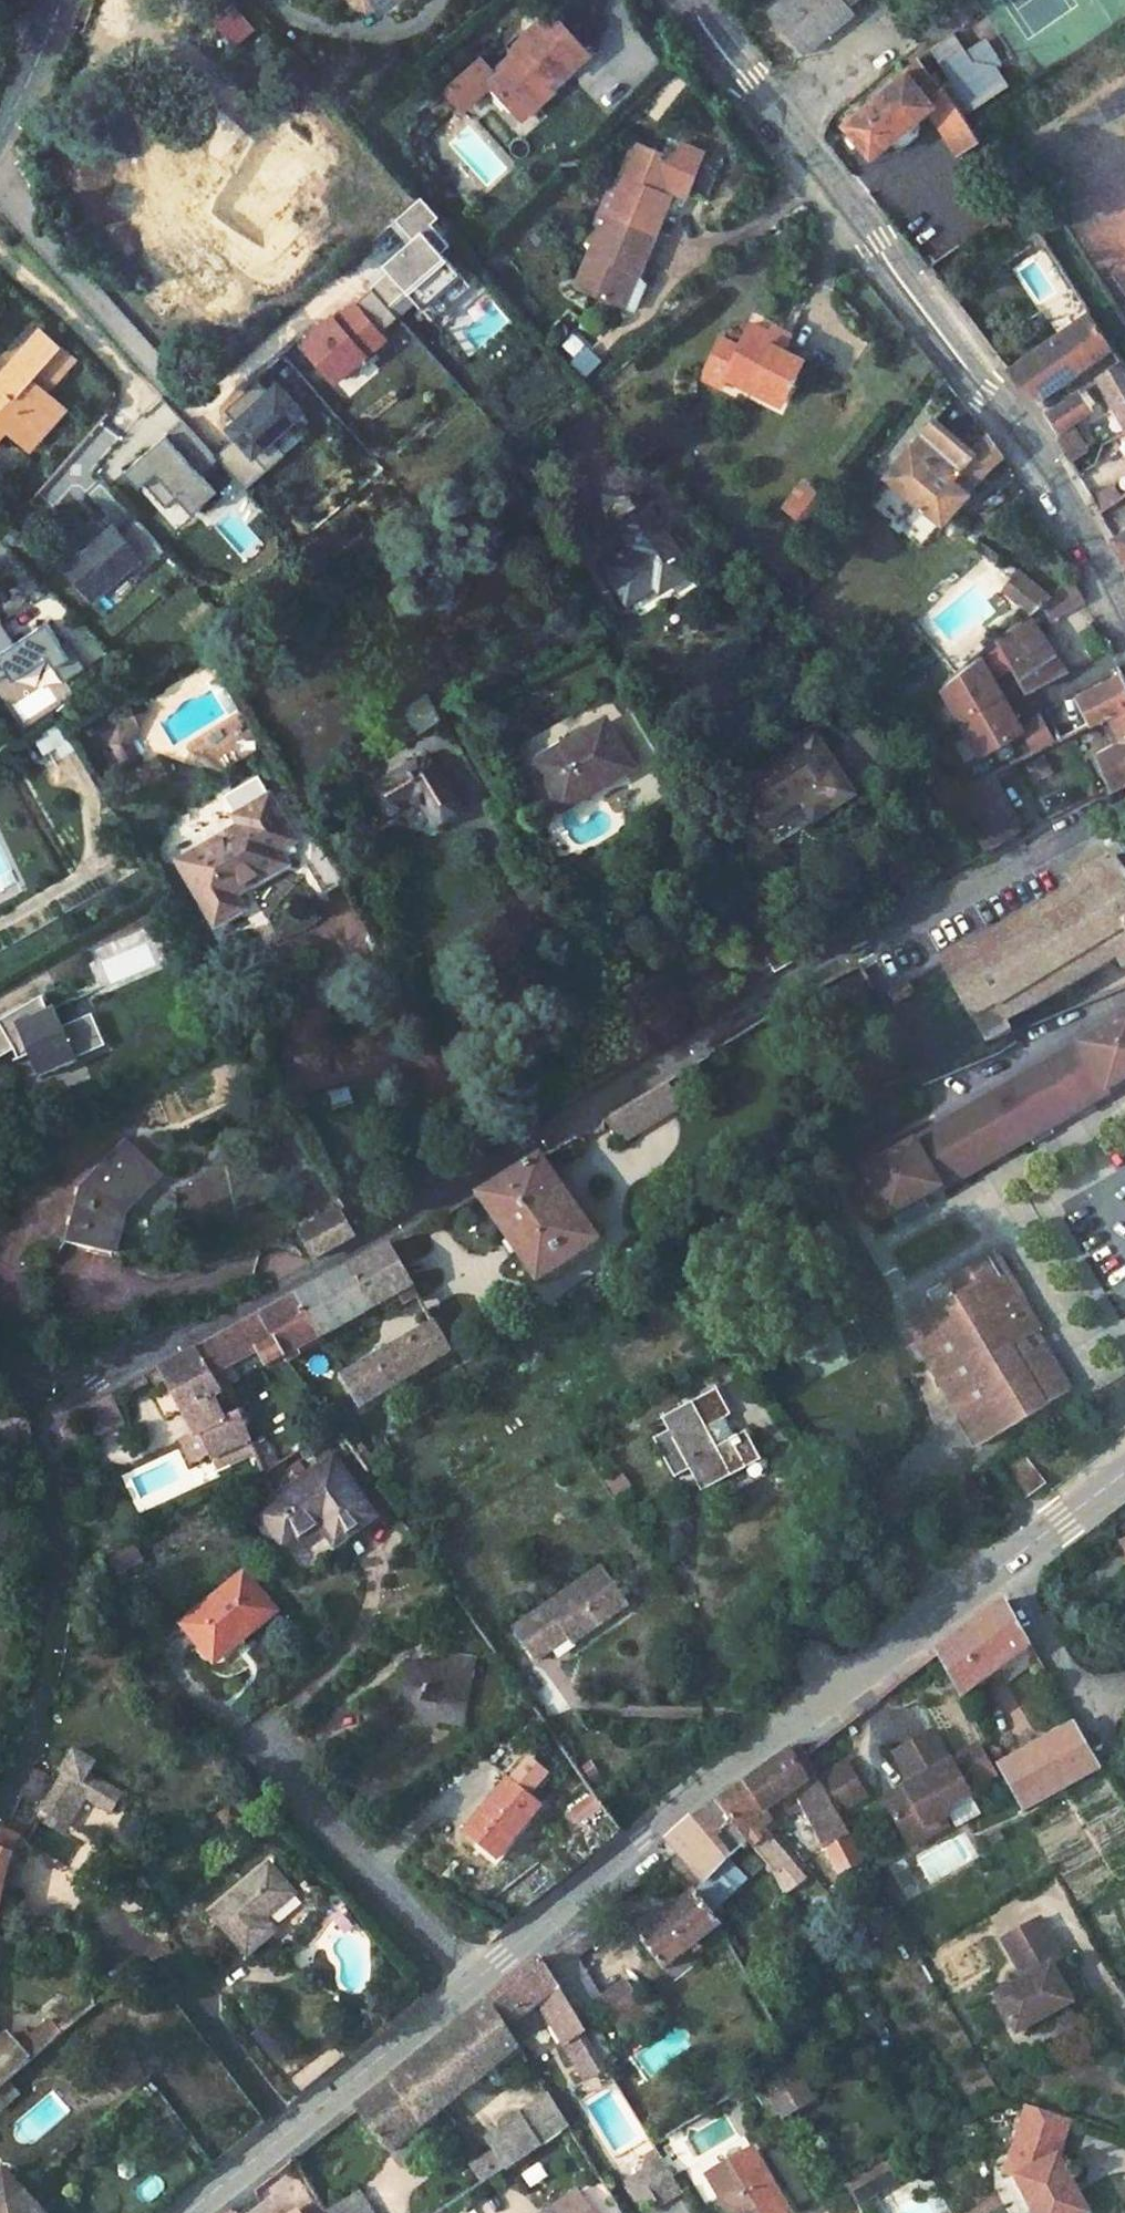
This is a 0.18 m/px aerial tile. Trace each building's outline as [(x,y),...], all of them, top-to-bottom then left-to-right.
[(373,15),(389,0),(359,0),(373,15)] [(373,15),(377,20),(401,0),(389,0),(373,15)] [(770,12),(805,56),(859,14),(852,6),(847,0),(785,0),(770,12)] [(506,60),(478,84),(505,114),(525,96),(535,108),(549,97),(543,90),(554,80),(558,84),(586,59),(549,16),(519,42),(521,44),(504,58),(506,60)] [(921,62),(845,123),(870,158),(935,110),(966,153),(985,139),(938,77),(934,80),(921,62)] [(525,96),(505,114),(516,126),(535,108),(525,96)] [(584,247),(567,287),(601,302),(616,268),(623,272),(656,196),(648,193),(662,160),(628,145),(611,184),(619,188),(591,250),(584,247)] [(265,146),(216,215),(256,242),(271,220),(276,223),(309,177),(265,146)] [(662,160),(648,193),(656,196),(670,164),(662,160)] [(1005,181),(998,185),(1006,198),(1012,193),(1005,181)] [(463,287),(436,256),(445,248),(427,228),(435,221),(418,201),(392,224),(409,243),(402,249),(406,253),(365,289),(368,293),(381,308),(398,293),(423,322),(463,287)] [(616,268),(601,302),(609,304),(623,272),(616,268)] [(381,343),(376,337),(394,322),(381,308),(368,293),(332,325),(328,321),(297,349),(330,386),(381,343)] [(1089,313),(1007,371),(1020,388),(1022,391),(1041,401),(1113,350),(1089,313)] [(729,356),(720,380),(742,389),(746,380),(782,395),(799,356),(779,348),(762,341),(766,333),(744,324),(729,356)] [(3,438),(19,422),(23,426),(48,401),(35,389),(63,361),(28,327),(0,356),(0,434),(3,438)] [(766,333),(762,341),(779,348),(782,341),(766,333)] [(710,347),(696,379),(716,389),(720,380),(729,356),(710,347)] [(1101,379),(1124,416),(1124,369),(1122,364),(1101,379)] [(746,380),(742,389),(778,404),(782,395),(746,380)] [(278,456),(265,440),(296,414),(272,385),(262,394),(252,382),(218,410),(238,434),(232,438),(230,436),(207,456),(237,490),(278,456)] [(192,474),(210,459),(207,456),(174,419),(156,435),(163,442),(145,457),(139,450),(115,470),(129,486),(134,481),(155,506),(177,487),(187,498),(202,486),(192,474)] [(930,429),(883,483),(939,529),(1001,463),(995,453),(986,442),(977,451),(959,436),(950,445),(930,429)] [(145,457),(163,442),(156,435),(139,450),(145,457)] [(182,513),(207,492),(202,486),(187,498),(177,487),(167,495),(182,513)] [(881,491),(877,498),(882,502),(886,497),(881,491)] [(803,498),(786,522),(806,536),(824,513),(803,498)] [(645,518),(615,536),(627,555),(599,572),(621,610),(661,587),(666,595),(685,584),(645,518)] [(131,582),(162,554),(133,522),(116,537),(111,530),(102,538),(83,555),(79,550),(57,569),(89,604),(124,573),(131,582)] [(1113,536),(1124,556),(1124,528),(1113,536)] [(83,555),(102,538),(97,533),(79,550),(83,555)] [(1032,592),(1040,582),(1032,575),(1024,585),(1032,592)] [(1041,610),(1057,597),(1058,596),(1040,582),(1032,592),(1027,599),(1041,610)] [(1057,597),(1041,610),(1049,625),(1082,607),(1069,583),(1058,596),(1057,597)] [(1027,620),(994,645),(1023,695),(1058,677),(1027,620)] [(1124,704),(1124,691),(1114,672),(1074,695),(1076,699),(1042,718),(1056,742),(1104,715),(1124,704)] [(426,696),(394,714),(412,745),(442,727),(426,696)] [(1104,715),(1121,744),(1095,756),(1109,787),(1124,779),(1124,704),(1104,715)] [(558,820),(595,797),(627,778),(598,732),(529,776),(558,820)] [(808,742),(733,790),(758,830),(792,809),(809,798),(822,820),(847,804),(808,742)] [(423,764),(361,800),(378,829),(416,806),(433,836),(456,822),(423,764)] [(987,780),(950,800),(984,854),(1017,831),(987,780)] [(792,809),(805,830),(822,820),(809,798),(792,809)] [(237,832),(175,865),(211,930),(240,915),(231,900),(284,872),(275,855),(291,847),(265,800),(230,820),(237,832)] [(320,849),(297,862),(318,901),(343,887),(320,849)] [(939,957),(983,1042),(1010,1029),(1006,1019),(1115,957),(1121,966),(1124,965),(1124,874),(1111,853),(1085,870),(1083,866),(1067,878),(1073,888),(969,952),(964,944),(939,957)] [(56,1009),(16,1026),(41,1083),(81,1065),(56,1009)] [(1124,1082),(1124,1020),(872,1171),(866,1162),(843,1175),(875,1230),(1124,1082)] [(123,1146),(76,1192),(65,1248),(111,1256),(118,1217),(155,1177),(123,1146)] [(543,1159),(478,1197),(538,1282),(602,1241),(543,1159)] [(334,1213),(295,1236),(309,1261),(349,1238),(334,1213)] [(390,1250),(296,1299),(322,1338),(397,1296),(405,1310),(422,1299),(390,1250)] [(1019,1311),(1028,1306),(1000,1259),(991,1264),(1019,1311)] [(912,1332),(980,1454),(1050,1416),(1049,1414),(1081,1396),(1055,1352),(1024,1370),(1017,1358),(1048,1340),(1028,1306),(1019,1311),(991,1264),(931,1298),(941,1316),(912,1332)] [(296,1299),(197,1353),(214,1375),(223,1370),(264,1348),(274,1365),(289,1357),(294,1363),(305,1357),(300,1349),(322,1338),(296,1299)] [(438,1324),(350,1376),(369,1404),(456,1351),(438,1324)] [(1024,1370),(1055,1352),(1048,1340),(1017,1358),(1024,1370)] [(197,1353),(166,1370),(217,1458),(254,1438),(246,1417),(251,1415),(223,1370),(214,1375),(197,1353)] [(251,1415),(246,1417),(254,1438),(267,1473),(280,1465),(257,1412),(251,1415)] [(365,1442),(356,1448),(362,1457),(372,1451),(365,1442)] [(1026,1454),(1001,1468),(1021,1504),(1046,1489),(1026,1454)] [(336,1461),(262,1512),(290,1550),(327,1522),(342,1542),(378,1515),(336,1461)] [(541,1661),(596,1623),(600,1629),(636,1605),(607,1564),(517,1627),(541,1661)] [(243,1573),(178,1620),(210,1662),(273,1614),(243,1573)] [(1005,1601),(935,1655),(959,1698),(1031,1646),(1005,1601)] [(413,1660),(405,1713),(468,1726),(479,1661),(450,1655),(447,1666),(413,1660)] [(1076,1724),(997,1767),(1023,1814),(1102,1768),(1076,1724)] [(928,1729),(893,1749),(909,1779),(902,1783),(906,1791),(885,1802),(911,1848),(925,1840),(924,1829),(949,1815),(945,1808),(966,1796),(928,1729)] [(797,1745),(789,1751),(809,1783),(794,1795),(841,1876),(866,1863),(836,1811),(816,1777),(797,1745)] [(63,1771),(44,1809),(62,1818),(72,1800),(80,1804),(85,1794),(91,1797),(102,1777),(88,1769),(92,1760),(71,1749),(60,1770),(63,1771)] [(789,1751),(718,1803),(750,1842),(767,1829),(774,1823),(768,1815),(794,1795),(809,1783),(789,1751)] [(840,1764),(816,1777),(836,1811),(859,1797),(840,1764)] [(102,1777),(91,1797),(111,1807),(121,1787),(102,1777)] [(25,1778),(19,1795),(30,1799),(37,1782),(25,1778)] [(510,1779),(464,1832),(498,1859),(543,1806),(510,1779)] [(37,1782),(30,1799),(37,1802),(43,1784),(37,1782)] [(72,1800),(62,1818),(70,1822),(80,1804),(72,1800)] [(688,1823),(667,1842),(702,1883),(750,1842),(718,1803),(716,1800),(698,1814),(688,1823)] [(0,1840),(0,1892),(17,1846),(22,1839),(18,1837),(23,1823),(13,1819),(7,1832),(5,1830),(0,1840)] [(767,1829),(750,1842),(763,1859),(780,1847),(767,1829)] [(702,1883),(667,1842),(649,1857),(692,1894),(716,1922),(776,1875),(763,1859),(750,1842),(702,1883)] [(780,1847),(763,1859),(776,1875),(794,1865),(780,1847)] [(794,1865),(776,1875),(791,1902),(818,1888),(801,1862),(794,1865)] [(275,1867),(221,1912),(256,1956),(282,1936),(271,1922),(300,1898),(275,1867)] [(692,1894),(639,1936),(665,1969),(691,1949),(695,1954),(704,1948),(700,1942),(719,1928),(716,1922),(692,1894)] [(1026,1983),(997,1999),(1017,2036),(1072,2005),(1069,2000),(1055,1975),(1066,1969),(1040,1922),(1003,1943),(1026,1983)] [(590,1924),(542,1963),(550,1977),(574,1960),(603,1939),(590,1924)] [(574,1960),(550,1977),(580,2027),(586,2023),(577,2009),(590,2000),(585,1992),(592,1987),(574,1960)] [(542,1963),(490,2006),(502,2025),(517,2015),(535,2002),(562,2047),(573,2040),(584,2058),(595,2051),(587,2038),(580,2027),(550,1977),(542,1963)] [(1066,1969),(1055,1975),(1069,2000),(1080,1994),(1066,1969)] [(625,1983),(598,2002),(611,2022),(639,2003),(625,1983)] [(639,2003),(611,2022),(624,2045),(665,2018),(651,1995),(639,2003)] [(440,2045),(359,2111),(392,2151),(518,2051),(514,2044),(502,2025),(490,2006),(440,2045)] [(517,2015),(502,2025),(514,2044),(529,2034),(517,2015)] [(52,2017),(31,2036),(44,2051),(65,2032),(52,2017)] [(597,2032),(587,2038),(595,2051),(615,2085),(628,2077),(619,2062),(611,2066),(604,2054),(608,2051),(597,2032)] [(0,2046),(0,2092),(33,2062),(12,2037),(0,2046)] [(528,2053),(522,2057),(527,2065),(533,2060),(528,2053)] [(786,2071),(763,2085),(783,2119),(785,2123),(809,2109),(786,2071)] [(531,2072),(517,2081),(528,2100),(543,2090),(531,2072)] [(628,2077),(615,2085),(623,2098),(636,2090),(628,2077)] [(763,2085),(753,2091),(773,2125),(783,2119),(763,2085)] [(523,2116),(542,2147),(567,2130),(549,2101),(523,2116)] [(1030,2105),(1013,2154),(1023,2158),(1017,2176),(1035,2212),(1087,2212),(1059,2156),(1072,2120),(1030,2105)] [(542,2147),(523,2116),(504,2128),(524,2159),(529,2156),(542,2147)] [(504,2128),(486,2139),(495,2153),(506,2171),(524,2159),(504,2128)] [(543,2179),(582,2154),(568,2130),(567,2130),(542,2147),(529,2156),(543,2179)] [(651,2145),(671,2176),(686,2167),(666,2136),(651,2145)] [(495,2153),(472,2169),(483,2187),(506,2171),(495,2153)] [(711,2179),(731,2212),(789,2212),(754,2154),(711,2179)] [(1023,2158),(1013,2154),(1007,2173),(1017,2176),(1023,2158)] [(866,2174),(863,2176),(877,2199),(900,2185),(885,2159),(864,2171),(866,2174)] [(600,2166),(593,2170),(599,2181),(607,2176),(600,2166)] [(26,2197),(3,2171),(0,2178),(0,2212),(19,2212),(26,2197)] [(863,2176),(844,2186),(858,2210),(877,2199),(863,2176)] [(579,2195),(552,2212),(591,2212),(579,2195)] [(19,2212),(41,2212),(26,2197),(19,2212)]
